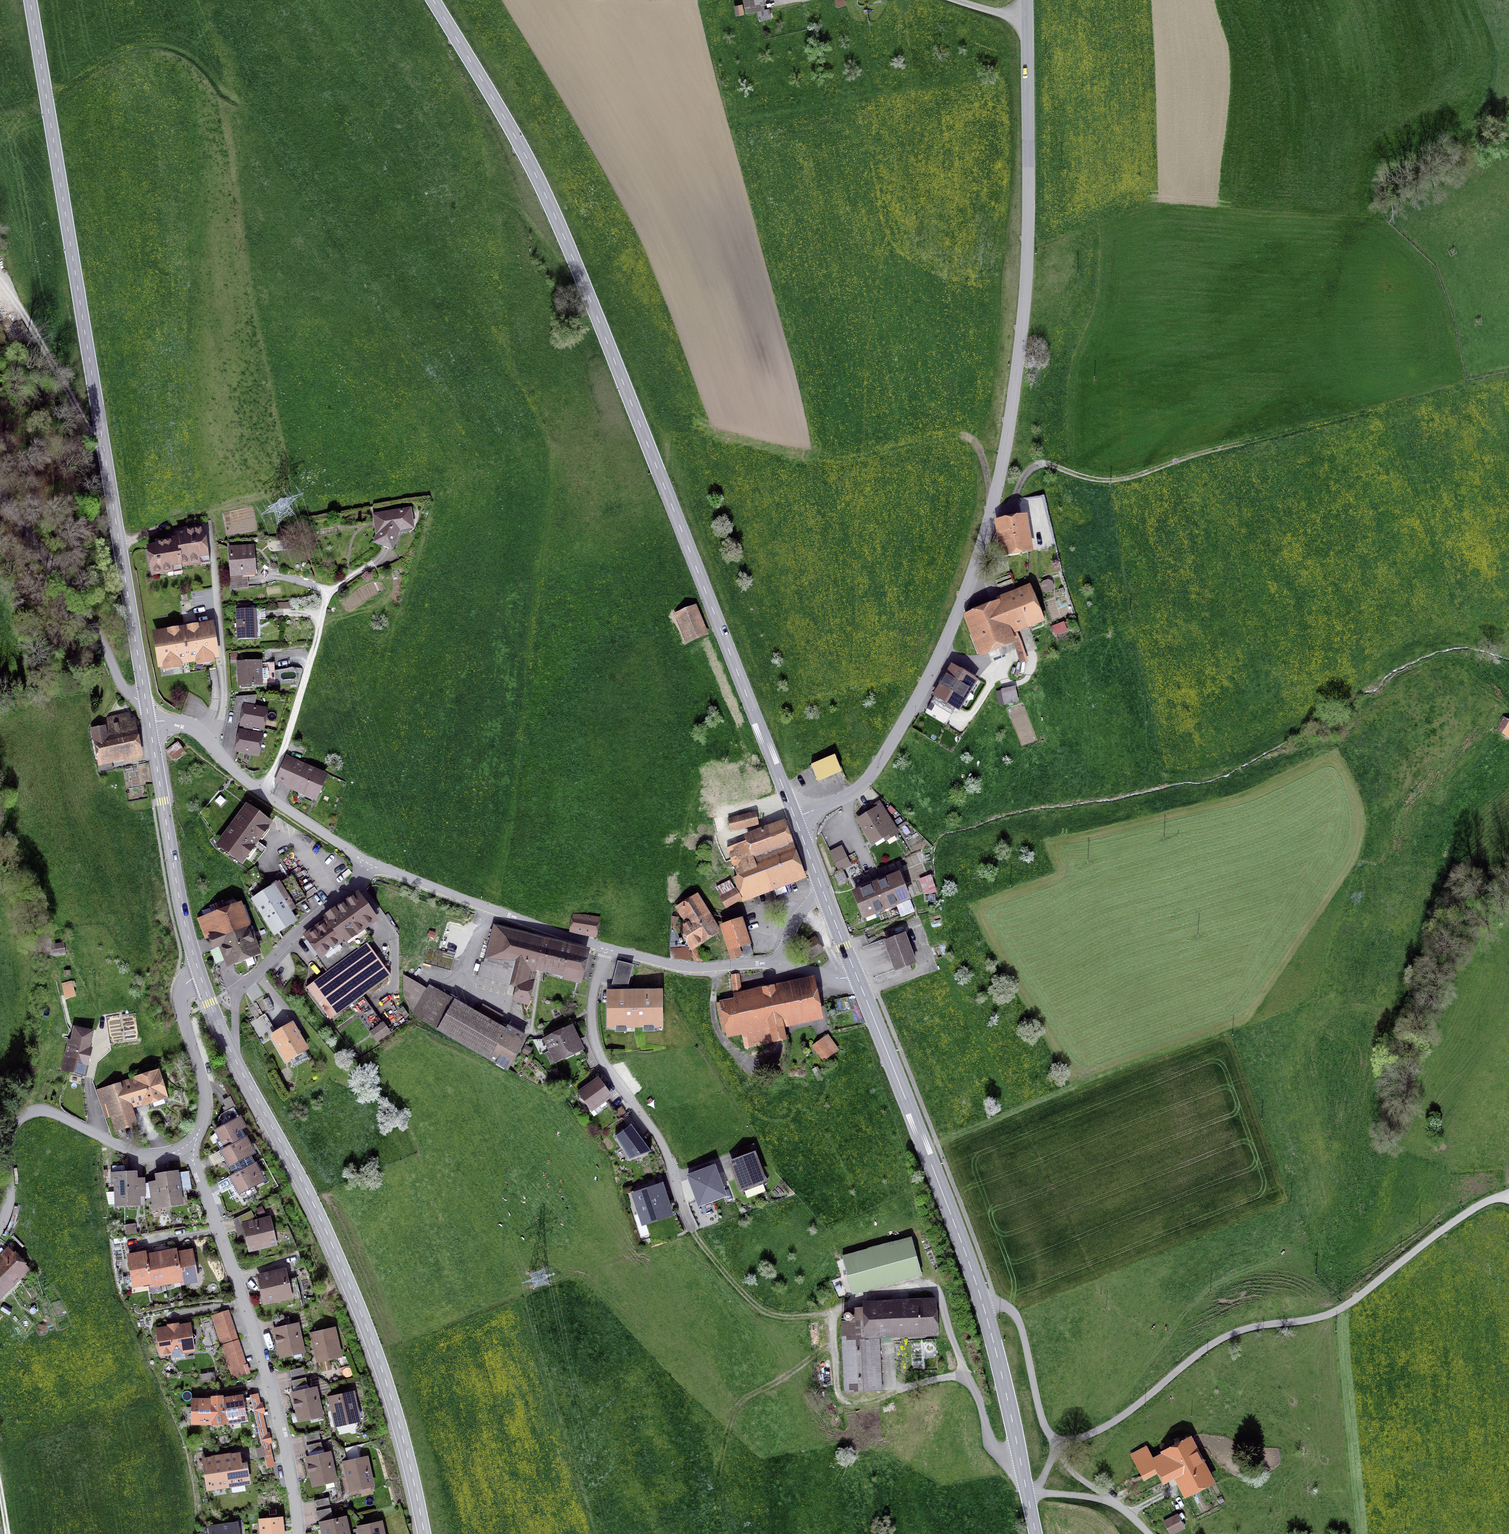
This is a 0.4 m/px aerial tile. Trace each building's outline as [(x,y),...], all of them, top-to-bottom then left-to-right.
[(747,13),(762,10),(761,0),(744,0),(747,13)] [(758,12),(760,20),(771,17),(769,9),(758,12)] [(375,542),(392,548),(399,530),(412,528),(409,510),(374,515),(377,535),(375,542)] [(1000,523),(1005,552),(1027,549),(1022,519),(1000,523)] [(199,561),(198,557),(207,556),(203,529),(185,532),(186,535),(177,537),(177,541),(156,544),(157,548),(148,549),(152,573),(172,570),(172,566),(199,561)] [(247,587),(246,571),(255,571),(253,552),(247,552),(247,547),(229,549),(232,588),(247,587)] [(1018,639),(1012,641),(1008,629),(1026,622),(1028,625),(1040,620),(1029,592),(966,617),(980,653),(1012,642),(1020,663),(1026,660),(1018,639)] [(236,610),(238,639),(261,638),(260,619),(253,619),(253,610),(249,610),(249,604),(238,605),(238,610),(236,610)] [(677,615),(687,641),(705,634),(695,608),(677,615)] [(1056,634),(1065,630),(1063,623),(1053,627),(1056,634)] [(162,665),(214,656),(209,626),(188,629),(188,626),(175,628),(176,631),(157,634),(162,665)] [(261,683),(260,680),(268,679),(267,669),(260,669),(260,663),(239,664),(240,684),(252,684),(252,685),(254,685),(254,684),(261,683)] [(936,695),(956,707),(974,677),(961,669),(960,672),(952,667),(936,695)] [(760,682),(763,690),(769,687),(767,680),(760,682)] [(1005,704),(1018,701),(1015,688),(1002,691),(1005,704)] [(244,713),(242,725),(246,725),(261,728),(265,709),(254,707),(257,695),(236,697),(233,711),(244,713)] [(113,768),(111,758),(137,752),(131,721),(129,721),(128,714),(102,720),(103,727),(92,729),(101,771),(113,768)] [(1497,729),(1507,736),(1508,734),(1508,721),(1504,718),(1497,729)] [(237,750),(257,754),(261,728),(246,725),(244,732),(241,731),(237,750)] [(173,759),(183,751),(177,743),(167,750),(173,759)] [(810,766),(816,781),(842,769),(836,754),(810,766)] [(287,760),(278,779),(314,796),(323,777),(287,760)] [(266,848),(256,840),(269,823),(247,807),(219,845),(241,860),(244,857),(254,864),(266,848)] [(887,841),(898,834),(886,814),(879,818),(875,811),(860,820),(872,841),(883,834),(887,841)] [(728,818),(731,831),(757,824),(754,812),(728,818)] [(742,897),(800,875),(781,825),(748,837),(750,843),(737,848),(732,837),(724,839),(738,876),(735,878),(742,897)] [(841,869),(850,865),(846,857),(836,863),(839,870),(835,872),(834,876),(839,886),(847,882),(841,869)] [(920,875),(924,892),(937,890),(933,873),(920,875)] [(899,901),(906,898),(898,875),(855,893),(864,916),(865,915),(872,912),(873,913),(899,902),(899,901)] [(306,899),(291,876),(254,899),(275,933),(294,921),(287,911),(306,899)] [(722,897),(727,906),(740,899),(735,889),(722,897)] [(320,953),(315,956),(327,972),(367,943),(372,940),(362,927),(374,919),(357,896),(346,904),(345,902),(324,917),(326,919),(306,933),(320,953)] [(897,904),(903,915),(916,909),(911,898),(897,904)] [(679,931),(690,948),(715,932),(694,899),(677,910),(687,925),(679,931)] [(213,914),(225,909),(223,902),(210,906),(213,914)] [(231,961),(254,953),(246,933),(251,931),(241,905),(199,921),(206,939),(200,941),(205,953),(216,949),(215,947),(225,943),(231,961)] [(573,915),(570,931),(595,935),(597,919),(573,915)] [(740,956),(740,957),(752,953),(742,921),(722,927),(732,958),(740,956)] [(526,1001),(534,966),(578,977),(584,954),(493,930),(484,964),(482,963),(478,976),(509,984),(509,982),(517,984),(514,996),(517,997),(516,999),(526,1001)] [(885,941),(896,970),(915,963),(904,934),(885,941)] [(801,946),(809,959),(822,951),(814,938),(801,946)] [(330,1019),(391,975),(367,943),(327,972),(307,987),(330,1019)] [(52,945),(53,955),(64,953),(63,944),(52,945)] [(423,961),(451,969),(455,955),(427,948),(423,961)] [(620,963),(614,984),(627,987),(632,966),(620,963)] [(439,1029),(489,1058),(505,1030),(436,990),(433,994),(406,978),(405,978),(405,995),(411,1008),(420,1018),(439,1029)] [(727,1033),(742,1029),(746,1047),(774,1040),(774,1039),(785,1037),(782,1021),(817,1014),(810,979),(785,985),(786,990),(720,1003),(727,1033)] [(62,984),(66,998),(74,996),(71,982),(62,984)] [(609,993),(610,1025),(660,1025),(660,992),(609,993)] [(264,1014),(250,1022),(261,1042),(272,1036),(287,1060),(306,1048),(292,1024),(275,1034),(264,1014)] [(379,1041),(393,1030),(384,1019),(370,1030),(379,1041)] [(520,1049),(518,1048),(524,1037),(507,1027),(505,1030),(489,1058),(507,1068),(513,1057),(515,1058),(520,1049)] [(68,1044),(63,1067),(82,1072),(92,1032),(75,1028),(71,1045),(68,1044)] [(547,1039),(556,1057),(578,1047),(570,1028),(547,1039)] [(824,1060),(838,1050),(827,1036),(813,1046),(824,1060)] [(147,1101),(149,1105),(159,1102),(158,1097),(163,1096),(156,1074),(99,1092),(107,1117),(111,1116),(116,1129),(136,1123),(131,1106),(147,1101)] [(598,1113),(609,1105),(605,1099),(610,1096),(598,1080),(580,1093),(591,1109),(593,1108),(598,1113)] [(231,1094),(221,1099),(228,1113),(238,1108),(231,1094)] [(216,1142),(221,1150),(245,1137),(237,1123),(232,1126),(230,1124),(219,1129),(221,1132),(217,1134),(220,1140),(216,1142)] [(651,1152),(631,1124),(615,1136),(629,1159),(651,1152)] [(247,1150),(250,1147),(245,1137),(221,1150),(234,1174),(254,1163),(247,1150)] [(739,1149),(742,1157),(756,1151),(753,1144),(739,1149)] [(732,1163),(741,1187),(763,1179),(754,1155),(732,1163)] [(256,1176),(260,1174),(254,1163),(234,1174),(230,1176),(239,1194),(260,1183),(256,1176)] [(714,1168),(689,1177),(699,1205),(725,1195),(714,1168)] [(136,1201),(136,1194),(138,1194),(137,1182),(135,1182),(135,1173),(128,1174),(126,1171),(124,1174),(113,1174),(114,1184),(116,1184),(116,1195),(119,1195),(119,1204),(130,1204),(130,1201),(136,1201)] [(187,1200),(186,1190),(179,1191),(176,1173),(168,1174),(165,1172),(164,1175),(157,1176),(159,1186),(150,1187),(152,1198),(161,1196),(162,1206),(173,1204),(173,1202),(187,1200)] [(661,1186),(634,1195),(642,1218),(650,1215),(652,1219),(670,1213),(661,1186)] [(238,1217),(241,1224),(254,1217),(251,1210),(238,1217)] [(245,1225),(250,1249),(270,1244),(267,1232),(271,1232),(268,1220),(256,1223),(255,1220),(245,1225)] [(843,1258),(852,1293),(921,1274),(912,1239),(843,1258)] [(165,1283),(180,1280),(181,1286),(182,1286),(181,1283),(175,1251),(160,1253),(165,1283)] [(191,1251),(176,1254),(175,1251),(181,1283),(196,1280),(191,1251)] [(151,1288),(150,1286),(144,1253),(129,1256),(132,1276),(123,1277),(125,1287),(149,1282),(150,1288),(151,1288)] [(161,1291),(160,1284),(165,1283),(160,1253),(145,1256),(145,1253),(144,1253),(150,1286),(151,1288),(152,1293),(161,1291)] [(0,1262),(0,1290),(23,1268),(9,1254),(0,1262)] [(287,1293),(290,1308),(300,1306),(295,1283),(287,1285),(284,1272),(259,1277),(265,1302),(278,1299),(278,1296),(287,1293)] [(843,1340),(845,1391),(881,1389),(878,1333),(933,1330),(932,1299),(909,1300),(909,1305),(864,1307),(864,1321),(846,1322),(847,1340),(843,1340)] [(213,1317),(233,1377),(247,1373),(226,1312),(213,1317)] [(274,1320),(276,1327),(290,1324),(289,1317),(274,1320)] [(184,1350),(191,1349),(190,1341),(192,1341),(196,1336),(191,1332),(189,1332),(188,1325),(177,1327),(176,1325),(170,1326),(170,1328),(159,1330),(160,1338),(158,1342),(161,1344),(162,1353),(170,1352),(171,1358),(185,1356),(184,1350)] [(301,1348),(302,1351),(309,1349),(306,1336),(299,1338),(296,1325),(276,1330),(278,1335),(275,1339),(276,1342),(280,1345),(282,1355),(293,1353),(292,1350),(301,1348)] [(339,1355),(333,1330),(306,1336),(309,1349),(316,1348),(318,1357),(327,1355),(328,1358),(339,1355)] [(289,1370),(291,1377),(305,1374),(303,1367),(289,1370)] [(215,1379),(214,1373),(201,1375),(202,1381),(215,1379)] [(291,1381),(293,1388),(307,1384),(306,1377),(291,1381)] [(319,1412),(320,1414),(327,1412),(324,1401),(317,1403),(314,1389),(295,1394),(296,1399),(294,1403),(294,1406),(298,1409),(300,1419),(311,1417),(310,1414),(319,1412)] [(331,1398),(332,1399),(324,1401),(327,1412),(334,1410),(337,1424),(357,1419),(351,1394),(331,1398)] [(246,1431),(258,1429),(264,1428),(257,1395),(241,1398),(244,1418),(246,1431)] [(222,1424),(226,1422),(225,1421),(222,1401),(223,1401),(222,1398),(212,1399),(212,1402),(212,1422),(211,1423),(216,1425),(222,1424)] [(222,1401),(225,1421),(244,1418),(241,1398),(223,1401),(222,1401)] [(193,1401),(193,1422),(212,1422),(212,1402),(193,1401)] [(249,1453),(269,1450),(264,1428),(258,1429),(246,1431),(249,1453)] [(304,1435),(306,1442),(320,1439),(319,1432),(304,1435)] [(306,1445),(308,1452),(323,1449),(321,1442),(306,1445)] [(1147,1448),(1133,1455),(1146,1478),(1159,1471),(1165,1480),(1138,1495),(1142,1501),(1168,1487),(1165,1481),(1178,1474),(1188,1492),(1208,1482),(1187,1442),(1153,1459),(1147,1448)] [(1234,1459),(1238,1465),(1248,1460),(1244,1453),(1234,1459)] [(325,1482),(324,1479),(333,1476),(328,1454),(309,1458),(310,1464),(308,1467),(309,1471),(312,1473),(314,1484),(325,1482)] [(225,1458),(224,1455),(221,1456),(224,1474),(227,1474),(228,1484),(248,1481),(245,1465),(240,1466),(238,1455),(225,1458)] [(227,1474),(224,1474),(221,1456),(217,1456),(218,1459),(204,1461),(208,1487),(228,1484),(227,1474)] [(346,1463),(351,1489),(371,1484),(365,1459),(346,1463)] [(314,1501),(315,1508),(330,1505),(328,1497),(314,1501)] [(319,1524),(323,1523),(334,1521),(331,1508),(316,1511),(319,1524)] [(1170,1533),(1172,1533),(1184,1528),(1177,1515),(1164,1521),(1170,1533)] [(281,1518),(261,1520),(262,1533),(282,1533),(281,1518)] [(334,1521),(323,1523),(324,1528),(321,1529),(322,1533),(346,1533),(343,1519),(334,1521)] [(380,1523),(353,1529),(354,1533),(382,1533),(380,1523)] [(237,1524),(210,1528),(211,1533),(238,1533),(237,1524)]
